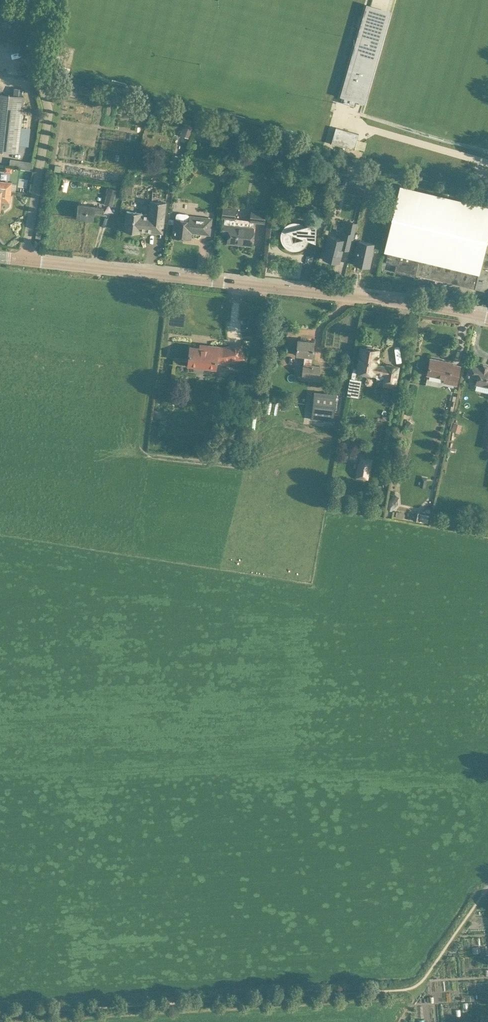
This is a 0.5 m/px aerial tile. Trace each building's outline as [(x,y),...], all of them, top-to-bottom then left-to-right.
[(369,9),(345,96),(352,98),(350,105),(355,106),(356,101),(357,99),(364,101),(370,80),(372,80),(373,75),(371,75),(388,15),(384,14),(369,9)] [(18,152),(18,151),(24,151),(25,145),(29,145),(33,111),(23,109),(24,96),(0,93),(0,150),(18,152)] [(165,115),(167,109),(155,105),(153,112),(165,115)] [(184,123),(180,135),(189,138),(193,126),(184,123)] [(336,127),(331,143),(354,149),(359,134),(336,127)] [(274,155),(277,147),(271,145),(272,143),(266,140),(265,142),(260,140),(257,148),(262,150),(261,153),(267,155),(268,153),(274,155)] [(11,157),(9,164),(29,168),(28,174),(32,175),(34,162),(11,157)] [(348,178),(347,183),(355,185),(353,192),(363,194),(366,182),(348,178)] [(1,201),(9,202),(12,183),(0,181),(0,206),(1,201)] [(400,184),(386,240),(384,250),(388,251),(386,263),(396,265),(394,271),(415,276),(416,273),(421,275),(421,276),(487,292),(487,206),(400,184)] [(112,205),(116,190),(109,188),(105,203),(112,205)] [(70,200),(68,218),(78,220),(78,217),(94,219),(94,218),(95,218),(95,221),(102,222),(104,202),(89,200),(88,205),(79,204),(80,201),(70,200)] [(140,230),(157,232),(158,225),(164,226),(167,203),(151,201),(149,215),(142,214),(142,212),(127,211),(125,230),(140,232),(140,230)] [(224,219),(224,222),(223,234),(228,235),(227,243),(236,244),(237,242),(252,244),(254,222),(264,223),(265,212),(251,210),(250,219),(235,218),(236,207),(223,205),(221,218),(224,219)] [(210,234),(211,224),(212,219),(196,217),(189,216),(189,215),(187,214),(178,213),(177,213),(176,215),(175,219),(176,219),(174,236),(191,239),(192,232),(210,234)] [(321,223),(324,223),(326,217),(318,215),(317,219),(321,223)] [(328,234),(323,258),(339,262),(343,247),(350,249),(356,223),(349,221),(346,231),(342,230),(341,237),(328,234)] [(288,249),(289,249),(290,250),(291,250),(292,250),(295,251),(297,250),(300,250),(302,248),(305,247),(306,245),(308,242),(309,239),(315,242),(317,223),(306,226),(305,226),(302,224),(300,223),(297,222),(295,222),(292,222),(290,223),(287,224),(285,226),(283,228),(282,231),(281,233),(281,234),(281,235),(281,236),(281,237),(281,238),(281,239),(281,240),(282,241),(282,242),(282,243),(283,244),(283,245),(284,245),(285,246),(285,247),(286,248),(287,248),(288,249)] [(359,240),(354,263),(369,267),(374,244),(359,240)] [(320,366),(316,366),(311,365),(314,341),(298,339),(296,355),(305,356),(304,364),(303,364),(302,376),(319,378),(320,366)] [(216,367),(216,364),(223,362),(228,361),(243,358),(241,345),(222,348),(205,346),(205,349),(190,348),(188,364),(216,367)] [(359,357),(357,371),(373,374),(373,376),(376,376),(377,378),(381,379),(382,377),(384,378),(383,383),(396,385),(397,377),(399,367),(387,365),(386,366),(376,365),(379,350),(373,349),(372,347),(368,346),(365,348),(361,347),(359,357)] [(430,358),(429,368),(427,374),(444,378),(443,382),(456,384),(460,366),(452,364),(452,362),(430,358)] [(470,364),(468,375),(478,377),(476,384),(487,386),(487,366),(481,364),(480,366),(470,364)] [(258,371),(255,389),(263,390),(264,382),(266,382),(268,373),(258,371)] [(347,378),(346,395),(358,396),(359,378),(347,378)] [(314,392),(311,419),(332,421),(336,394),(314,392)] [(463,424),(454,421),(451,431),(460,433),(463,424)] [(232,439),(232,443),(231,451),(244,452),(245,441),(232,439)] [(358,462),(355,478),(356,478),(356,479),(364,480),(364,478),(368,479),(370,473),(373,460),(360,457),(359,462),(358,462)] [(399,496),(394,495),(390,499),(388,509),(392,510),(398,504),(399,496)] [(416,513),(415,521),(427,522),(428,515),(416,513)]
